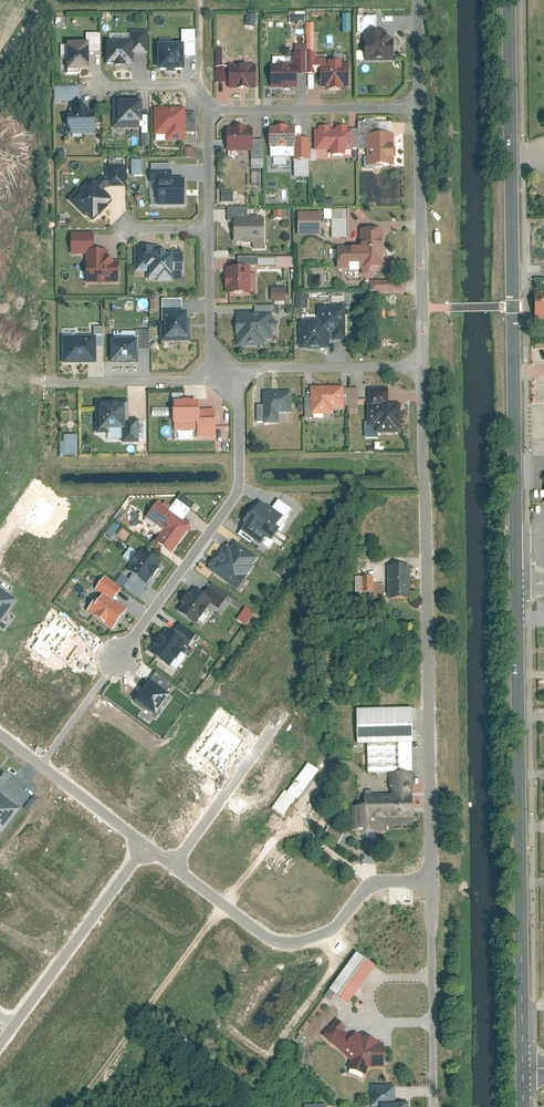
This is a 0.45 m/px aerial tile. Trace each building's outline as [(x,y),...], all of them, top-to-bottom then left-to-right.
[(306,22),(306,12),(291,13),(291,23),(306,22)] [(248,14),(246,26),(256,27),(257,15),(248,14)] [(364,30),(364,61),(394,61),(394,39),(391,39),(388,34),(383,33),(383,29),(364,30)] [(106,64),(134,64),(133,40),(106,40),(106,64)] [(67,41),(68,68),(89,68),(89,41),(67,41)] [(158,43),(158,68),(185,68),(185,42),(158,43)] [(230,63),(230,89),(257,89),(257,63),(230,63)] [(271,64),(271,88),(297,87),(297,63),(271,64)] [(321,64),(321,87),(349,86),(349,63),(321,64)] [(55,86),(55,101),(79,101),(79,86),(55,86)] [(113,98),(113,128),(142,128),(142,97),(113,98)] [(154,134),(166,134),(166,140),(186,140),(186,106),(154,106),(154,134)] [(96,117),(67,117),(67,125),(71,125),(71,133),(96,133),(96,117)] [(296,148),(296,126),(269,126),(270,148),(296,148)] [(346,155),(346,149),(352,149),(352,129),(348,129),(348,126),(336,126),(336,129),(331,129),(331,126),(319,126),(319,129),(315,129),(315,149),(331,149),(331,155),(346,155)] [(227,127),(227,151),(253,150),(253,127),(227,127)] [(366,133),(367,164),(394,164),(393,133),(366,133)] [(132,175),(144,175),(143,159),(132,160),(132,175)] [(105,163),(106,186),(125,185),(125,163),(105,163)] [(260,186),(261,171),(253,171),(253,186),(260,186)] [(90,176),(68,199),(84,215),(87,213),(94,220),(114,200),(90,176)] [(158,178),(158,205),(186,205),(185,178),(158,178)] [(223,202),(234,202),(234,191),(223,191),(223,202)] [(327,219),(333,219),(333,238),(351,238),(350,209),(327,209),(327,219)] [(298,212),(299,235),(322,234),(321,212),(298,212)] [(266,216),(235,216),(235,241),(243,241),(243,244),(252,244),(252,249),(266,249),(266,216)] [(337,246),(337,269),(362,269),(362,274),(365,278),(374,278),(377,275),(377,266),(382,266),(382,228),(361,228),(361,246),(337,246)] [(174,280),(174,252),(167,252),(167,248),(165,248),(165,245),(135,245),(135,271),(147,271),(148,278),(157,278),(157,281),(174,280)] [(85,249),(86,283),(119,282),(119,259),(114,260),(106,252),(106,248),(85,249)] [(226,266),(227,293),(251,292),(250,266),(226,266)] [(392,281),(370,281),(370,292),(392,292),(392,281)] [(272,301),(288,300),(288,287),(271,288),(272,301)] [(533,318),(543,318),(543,293),(532,294),(533,318)] [(296,309),(309,309),(309,294),(296,294),(296,309)] [(300,322),(301,349),(330,348),(330,333),(332,333),(332,340),(345,340),(345,306),(318,306),(319,322),(300,322)] [(166,311),(166,336),(187,336),(187,310),(166,311)] [(237,346),(265,345),(265,340),(272,340),(272,332),(274,332),(276,329),(277,322),(273,318),(272,318),(272,311),(235,312),(235,338),(237,338),(237,346)] [(63,362),(97,362),(96,335),(63,335),(63,362)] [(111,337),(111,362),(138,362),(138,337),(111,337)] [(334,414),(334,408),(344,408),(344,385),(312,385),(311,414),(334,414)] [(279,424),(279,412),(292,412),(292,390),(264,391),(265,424),(279,424)] [(109,432),(109,428),(122,428),(126,428),(126,420),(126,399),(96,399),(96,428),(96,432),(109,432)] [(200,430),(200,399),(176,399),(176,430),(200,430)] [(368,426),(374,426),(374,433),(400,433),(400,403),(368,404),(368,426)] [(171,416),(171,407),(153,407),(153,416),(171,416)] [(136,420),(126,420),(126,428),(122,428),(122,441),(136,441),(136,420)] [(64,440),(60,440),(61,455),(78,454),(77,434),(64,434),(64,440)] [(279,498),(272,507),(283,515),(282,517),(288,521),(296,510),(279,498)] [(191,509),(177,499),(168,510),(183,520),(191,509)] [(282,517),(283,515),(272,507),(261,499),(254,509),(251,507),(242,520),(245,522),(239,530),(261,545),(267,537),(271,540),(280,527),(277,525),(282,517)] [(146,517),(163,529),(155,540),(158,543),(171,553),(188,531),(191,531),(191,520),(183,521),(183,520),(168,510),(158,502),(146,517)] [(113,521),(105,532),(112,538),(121,526),(113,521)] [(116,538),(126,542),(131,531),(120,527),(116,538)] [(237,542),(231,550),(230,548),(226,553),(222,550),(209,568),(237,589),(260,558),(237,542)] [(133,573),(146,583),(151,576),(153,578),(160,568),(158,566),(162,561),(143,548),(140,552),(138,551),(130,562),(132,563),(127,569),(133,573)] [(281,565),(277,570),(284,575),(288,570),(281,565)] [(388,565),(388,599),(411,598),(410,565),(388,565)] [(146,583),(133,573),(123,587),(139,599),(149,585),(146,583)] [(385,584),(374,584),(374,576),(364,575),(356,575),(356,594),(364,594),(371,594),(371,598),(385,598),(385,584)] [(104,592),(114,598),(121,588),(105,576),(96,589),(103,594),(104,592)] [(212,600),(211,602),(219,608),(229,594),(212,583),(204,594),(212,600)] [(17,600),(0,587),(0,623),(17,600)] [(183,603),(177,610),(196,623),(211,602),(212,600),(204,594),(194,587),(190,592),(187,590),(180,601),(183,603)] [(97,596),(87,610),(113,629),(128,608),(114,598),(104,592),(103,594),(100,598),(97,596)] [(245,608),(237,619),(246,625),(254,615),(245,608)] [(195,634),(177,620),(169,630),(187,643),(188,644),(195,634)] [(156,645),(152,651),(170,665),(175,659),(176,660),(183,651),(182,650),(187,643),(169,630),(167,628),(162,634),(161,633),(154,643),(156,645)] [(170,695),(150,681),(135,702),(156,716),(170,695)] [(357,709),(358,744),(367,743),(412,743),(414,742),(413,707),(357,709)] [(222,771),(243,741),(220,724),(199,754),(222,771)] [(412,743),(367,743),(367,774),(392,773),(412,773),(412,743)] [(271,809),(282,817),(296,798),(299,799),(320,770),(309,762),(288,791),(285,789),(271,809)] [(378,832),(378,822),(415,821),(415,795),(413,795),(412,773),(392,773),(393,795),(357,796),(358,833),(378,832)] [(0,797),(0,836),(1,836),(19,812),(0,797)] [(340,845),(346,831),(331,824),(324,837),(340,845)] [(346,1011),(376,970),(359,957),(329,998),(346,1011)] [(340,1051),(351,1061),(348,1068),(366,1076),(369,1068),(384,1068),(384,1044),(378,1044),(377,1041),(371,1037),(365,1037),(358,1030),(340,1051)] [(395,1102),(395,1087),(372,1088),(372,1106),(381,1106),(380,1103),(395,1102)]
